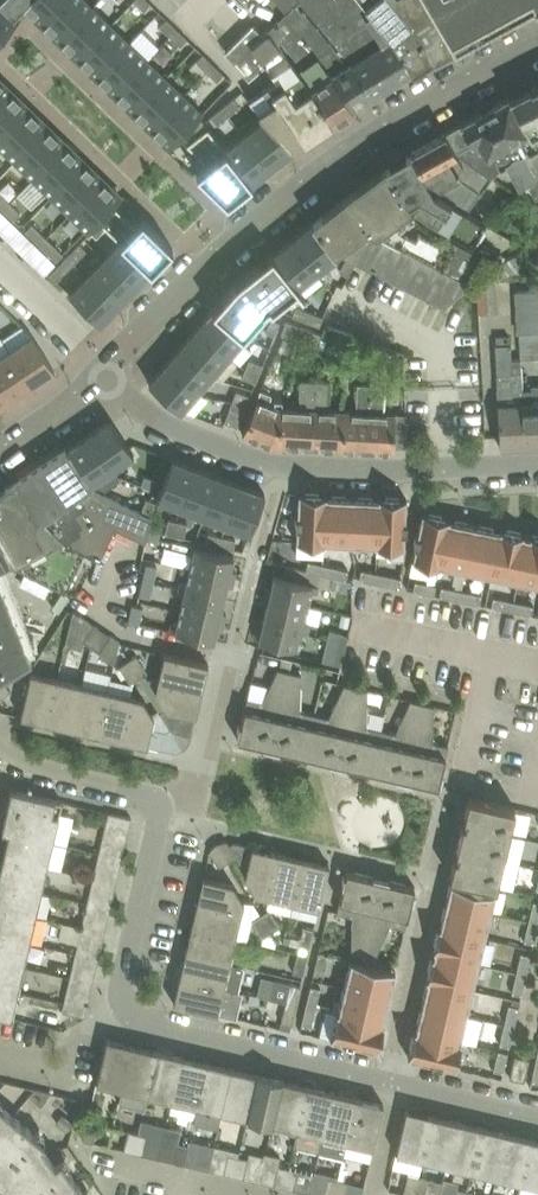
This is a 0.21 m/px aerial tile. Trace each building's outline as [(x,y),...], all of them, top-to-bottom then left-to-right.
[(21,13),(18,11),(24,4),(27,0),(0,0),(0,30),(3,33),(21,13)] [(24,4),(42,22),(63,0),(27,0),(24,4)] [(88,0),(63,0),(42,22),(60,39),(93,5),(88,0)] [(144,9),(151,2),(149,0),(135,0),(144,9)] [(286,11),(293,4),(298,0),(276,0),(286,11)] [(373,95),(393,82),(413,69),(392,37),(381,22),(364,0),(301,0),(351,61),(373,95)] [(393,0),(364,0),(381,22),(392,37),(413,69),(432,57),(402,8),(401,9),(393,0)] [(401,9),(402,8),(432,57),(433,57),(452,46),(434,11),(425,0),(393,0),(401,9)] [(454,46),(537,0),(428,0),(454,46)] [(347,63),(303,8),(299,11),(293,4),(286,11),(284,14),(317,55),(323,63),(331,74),(353,107),(373,95),(351,61),(347,63)] [(111,23),(93,5),(60,39),(78,57),(111,23)] [(317,55),(284,14),(279,18),(278,17),(276,19),(277,20),(268,29),(267,28),(267,29),(281,47),(285,43),(302,67),(298,70),(311,87),(333,120),(353,107),(331,74),(323,63),(317,55)] [(167,17),(160,24),(170,34),(177,27),(167,17)] [(130,40),(111,23),(78,57),(97,74),(130,40)] [(253,23),(225,50),(227,52),(249,77),(266,62),(277,77),(263,87),(249,95),(248,96),(292,146),(293,147),(305,139),(333,120),(311,87),(298,70),(281,47),(267,29),(262,32),(253,23)] [(177,27),(170,34),(181,44),(187,37),(177,27)] [(148,58),(130,40),(97,74),(115,92),(148,58)] [(203,52),(196,59),(207,69),(213,62),(203,52)] [(166,76),(148,58),(115,92),(133,110),(166,76)] [(213,62),(207,69),(217,79),(224,72),(213,62)] [(184,93),(166,76),(133,110),(152,127),(184,93)] [(11,90),(0,79),(0,102),(11,90)] [(531,86),(518,93),(510,97),(529,131),(530,132),(536,129),(537,127),(537,82),(531,86)] [(30,108),(11,90),(0,102),(0,138),(30,108)] [(200,115),(204,112),(184,93),(152,127),(171,146),(180,136),(190,125),(200,115)] [(510,97),(509,95),(487,108),(516,157),(523,154),(533,172),(537,169),(537,171),(537,150),(530,155),(527,150),(526,150),(519,137),(529,131),(510,97)] [(234,97),(222,106),(229,113),(240,104),(234,97)] [(222,106),(211,115),(217,122),(229,113),(222,106)] [(15,159),(48,125),(30,108),(0,138),(0,145),(15,159)] [(487,108),(461,122),(448,130),(462,153),(491,175),(492,174),(501,166),(506,163),(519,187),(527,182),(536,196),(537,195),(537,171),(537,169),(533,172),(523,154),(516,157),(487,108)] [(200,115),(190,125),(199,133),(209,126),(200,115)] [(274,164),(285,155),(291,150),(264,117),(244,133),(271,166),(274,164)] [(15,159),(33,177),(66,143),(48,125),(15,159)] [(209,183),(224,198),(225,199),(227,201),(229,199),(252,181),(225,148),(226,147),(209,126),(199,133),(190,125),(180,136),(208,162),(196,171),(201,175),(200,175),(209,183)] [(462,153),(448,130),(412,150),(436,191),(468,211),(493,176),(491,175),(462,153)] [(244,133),(226,147),(225,148),(252,181),(255,179),(266,170),(271,166),(244,133)] [(33,177),(52,194),(84,160),(66,143),(33,177)] [(436,191),(412,150),(387,164),(408,199),(414,205),(473,245),(487,223),(468,211),(436,191)] [(52,194),(70,212),(103,178),(84,160),(52,194)] [(416,218),(409,209),(414,205),(408,199),(387,164),(385,165),(362,181),(346,193),(368,224),(401,244),(407,234),(400,229),(416,218)] [(70,212),(89,230),(90,229),(100,219),(99,218),(114,203),(115,203),(122,196),(103,178),(70,212)] [(0,191),(0,204),(4,208),(10,201),(0,191)] [(466,286),(469,283),(426,260),(427,258),(411,250),(401,244),(368,224),(346,193),(344,195),(312,221),(312,222),(313,222),(334,250),(355,261),(379,273),(445,307),(466,286)] [(10,201),(4,208),(14,218),(21,211),(10,201)] [(173,246),(142,216),(136,223),(115,203),(114,203),(99,218),(100,219),(106,225),(120,239),(121,238),(152,268),(173,246)] [(100,219),(90,229),(97,236),(106,225),(100,219)] [(33,222),(26,229),(36,239),(43,232),(33,222)] [(310,222),(290,238),(317,271),(337,255),(310,222)] [(470,283),(484,256),(446,235),(442,243),(421,231),(417,239),(407,234),(401,244),(411,250),(427,258),(426,260),(469,283),(470,283)] [(43,232),(36,239),(46,249),(53,242),(43,232)] [(152,268),(121,238),(120,239),(104,256),(135,285),(152,268)] [(299,285),(317,271),(290,238),(272,253),(298,286),(299,285)] [(53,242),(46,249),(57,259),(63,252),(53,242)] [(80,242),(70,252),(77,259),(87,249),(80,242)] [(70,252),(60,262),(67,269),(77,259),(70,252)] [(236,282),(213,307),(246,335),(245,336),(248,339),(250,337),(245,333),(266,308),(270,305),(272,307),(297,287),(302,293),(304,291),(299,285),(298,286),(272,253),(245,274),(244,272),(236,282)] [(118,303),(135,285),(104,256),(87,273),(118,303)] [(346,257),(340,270),(349,274),(355,261),(346,257)] [(60,262),(50,272),(57,279),(67,269),(60,262)] [(118,303),(87,273),(70,291),(101,321),(118,303)] [(520,331),(537,330),(537,288),(515,289),(517,331),(520,331)] [(296,305),(293,314),(306,319),(310,310),(296,305)] [(230,353),(245,336),(246,335),(213,307),(198,325),(230,353)] [(310,310),(306,319),(320,324),(323,315),(310,310)] [(271,316),(266,330),(275,333),(280,320),(271,316)] [(287,319),(282,332),(290,336),(296,322),(287,319)] [(296,322),(290,336),(298,339),(304,325),(296,322)] [(198,325),(182,344),(214,372),(230,353),(198,325)] [(304,325),(298,339),(306,342),(312,329),(304,325)] [(312,329),(306,342),(315,346),(321,332),(312,329)] [(521,357),(537,356),(537,330),(520,331),(521,357)] [(32,334),(11,348),(34,383),(55,369),(32,334)] [(512,342),(495,343),(500,445),(525,444),(522,389),(523,389),(522,369),(521,357),(512,357),(512,342)] [(182,344),(166,362),(198,390),(214,372),(182,344)] [(11,349),(0,356),(0,378),(13,397),(34,383),(11,348),(11,349)] [(259,372),(263,363),(250,357),(246,366),(259,372)] [(198,390),(166,362),(149,381),(181,409),(198,390)] [(246,366),(242,375),(256,381),(259,372),(246,366)] [(311,445),(315,379),(302,377),(299,406),(283,405),(279,404),(270,400),(273,393),(261,388),(243,432),(245,433),(253,436),(260,439),(265,441),(270,443),(281,444),(311,445)] [(0,378),(0,405),(13,397),(0,378)] [(355,410),(346,409),(327,407),(330,380),(315,379),(311,445),(344,447),(357,448),(368,449),(372,380),(357,379),(355,410)] [(408,445),(406,413),(396,413),(396,411),(385,410),(386,380),(372,380),(368,449),(394,450),(394,445),(408,445)] [(534,385),(534,390),(523,390),(523,389),(522,389),(525,444),(537,443),(537,385),(534,385)] [(237,389),(233,398),(247,403),(250,394),(237,389)] [(233,398),(230,407),(243,412),(247,403),(233,398)] [(225,420),(238,425),(243,412),(230,407),(225,420)] [(113,467),(134,453),(117,428),(110,417),(89,432),(113,467)] [(89,432),(68,446),(92,481),(113,467),(89,432)] [(90,482),(65,445),(40,462),(71,513),(113,533),(117,526),(148,542),(149,539),(151,522),(152,516),(133,506),(134,506),(117,498),(90,482)] [(196,466),(193,464),(176,458),(174,457),(173,457),(158,497),(181,506),(196,466)] [(71,513),(40,462),(12,480),(44,531),(85,551),(86,550),(101,558),(113,533),(71,513)] [(219,474),(216,473),(196,466),(181,506),(204,514),(219,474)] [(145,474),(142,483),(155,488),(159,479),(145,474)] [(242,483),(238,481),(219,474),(204,514),(227,523),(242,483)] [(12,480),(0,489),(0,538),(9,554),(14,563),(66,589),(85,551),(44,531),(12,480)] [(264,491),(242,483),(227,523),(250,532),(265,492),(264,491)] [(326,493),(320,493),(299,492),(298,516),(296,516),(296,526),(297,526),(297,540),(325,542),(325,540),(324,540),(326,493)] [(325,540),(350,541),(353,496),(333,495),(327,495),(327,493),(326,493),(324,540),(325,540)] [(379,497),(353,496),(350,541),(376,543),(377,543),(379,496),(379,497)] [(406,521),(407,497),(379,496),(377,543),(376,543),(376,544),(405,546),(405,531),(407,532),(407,521),(406,521)] [(147,497),(142,509),(151,512),(156,500),(147,497)] [(440,563),(449,517),(423,511),(418,535),(416,534),(414,545),(416,545),(413,559),(440,564),(441,563),(440,563)] [(169,517),(165,531),(175,534),(178,519),(169,517)] [(475,523),(450,518),(450,517),(449,517),(440,563),(441,563),(466,568),(475,523)] [(178,519),(175,534),(184,536),(188,522),(178,519)] [(162,524),(151,522),(149,539),(160,541),(162,524)] [(475,523),(466,568),(492,574),(501,527),(500,529),(475,523)] [(501,527),(492,574),(518,579),(527,534),(524,534),(524,532),(501,527)] [(208,531),(206,541),(220,544),(222,535),(208,531)] [(530,533),(530,535),(527,534),(518,579),(537,583),(537,535),(530,533)] [(222,535),(220,544),(234,548),(236,538),(222,535)] [(9,554),(0,538),(0,558),(9,554)] [(231,569),(234,555),(211,549),(190,544),(188,551),(194,553),(190,567),(235,577),(236,570),(231,569)] [(306,569),(326,573),(328,564),(308,559),(306,569)] [(154,581),(158,565),(147,562),(143,578),(154,581)] [(346,578),(349,568),(328,564),(326,573),(333,575),(346,578)] [(233,585),(235,577),(190,567),(187,582),(181,580),(180,587),(224,597),(227,584),(233,585)] [(380,582),(382,572),(362,568),(360,578),(380,582)] [(400,586),(402,576),(382,572),(380,582),(400,586)] [(32,655),(0,573),(0,675),(32,655)] [(319,584),(298,579),(275,574),(272,588),(266,586),(264,594),(308,604),(312,590),(317,591),(319,584)] [(333,575),(331,586),(347,590),(349,579),(346,578),(333,575)] [(151,596),(154,581),(143,578),(140,593),(151,596)] [(415,579),(413,589),(434,593),(436,583),(415,579)] [(442,585),(440,594),(460,598),(462,589),(442,585)] [(221,610),(224,597),(180,587),(178,593),(184,594),(181,609),(225,620),(227,612),(221,610)] [(462,589),(460,598),(480,603),(482,593),(462,589)] [(305,619),(308,604),(264,594),(262,602),(268,603),(265,616),(309,627),(310,621),(305,619)] [(512,609),(514,599),(494,595),(492,605),(512,609)] [(514,599),(512,609),(532,613),(534,604),(514,599)] [(143,606),(132,603),(128,619),(139,622),(143,606)] [(223,627),(225,620),(181,609),(177,623),(172,622),(170,629),(214,639),(217,626),(223,627)] [(308,633),(309,627),(265,616),(262,629),(256,628),(254,636),(298,647),(302,631),(308,633)] [(94,622),(82,639),(91,645),(102,628),(94,622)] [(99,651),(111,634),(102,628),(91,645),(99,651)] [(331,628),(327,644),(338,646),(342,630),(331,628)] [(334,662),(338,646),(327,644),(323,660),(334,662)] [(203,688),(208,668),(209,662),(165,652),(159,678),(203,688)] [(137,653),(128,659),(139,676),(148,671),(137,653)] [(139,676),(128,659),(119,664),(130,681),(139,676)] [(247,696),(241,723),(240,723),(237,733),(239,733),(238,738),(264,744),(263,746),(271,748),(273,742),(289,670),(278,667),(263,700),(247,696)] [(289,670),(273,742),(271,748),(279,750),(280,748),(305,754),(315,712),(300,709),(301,672),(289,670)] [(47,721),(58,677),(31,671),(21,715),(47,721)] [(72,727),(83,683),(58,677),(47,721),(72,727)] [(190,739),(201,695),(203,688),(159,678),(156,690),(166,707),(161,711),(170,726),(172,729),(183,747),(187,745),(188,743),(189,741),(190,739)] [(0,684),(0,697),(11,690),(5,681),(0,684)] [(97,733),(108,689),(83,683),(72,727),(97,733)] [(305,754),(330,760),(330,762),(338,763),(356,685),(344,683),(329,716),(315,712),(305,754)] [(371,769),(381,728),(367,725),(368,688),(356,685),(338,763),(346,765),(346,763),(371,769)] [(122,739),(131,694),(108,689),(97,733),(122,739)] [(183,747),(172,729),(170,726),(165,728),(152,725),(155,715),(143,697),(131,694),(122,739),(148,745),(173,750),(175,750),(177,750),(179,749),(183,747)] [(404,779),(423,701),(411,698),(395,731),(381,728),(371,769),(397,775),(396,777),(404,779)] [(423,701),(404,779),(412,781),(413,779),(439,785),(440,781),(441,781),(444,771),(442,770),(449,744),(433,740),(434,704),(423,701)] [(53,842),(63,800),(12,788),(2,830),(9,831),(53,842)] [(509,833),(516,806),(469,795),(464,815),(466,816),(465,822),(509,833)] [(130,826),(132,816),(109,811),(107,820),(130,826)] [(503,859),(509,833),(465,822),(462,822),(456,848),(459,848),(503,859)] [(47,867),(53,842),(9,831),(3,856),(47,867)] [(268,895),(278,851),(234,841),(230,843),(227,839),(223,840),(221,840),(217,842),(228,860),(237,854),(241,861),(248,863),(246,875),(257,893),(268,895)] [(125,847),(102,842),(99,851),(123,856),(125,847)] [(228,860),(217,842),(210,850),(219,865),(228,860)] [(497,885),(503,859),(459,848),(457,855),(455,854),(450,874),(456,876),(456,875),(497,885)] [(120,865),(123,856),(99,851),(97,860),(120,865)] [(293,901),(303,857),(278,851),(268,895),(293,901)] [(47,867),(3,856),(0,870),(0,882),(41,892),(47,867)] [(319,907),(329,863),(303,857),(293,901),(319,907)] [(363,953),(380,881),(381,875),(373,873),(373,875),(347,869),(346,874),(344,874),(342,884),(343,884),(337,911),(352,914),(352,951),(363,953)] [(244,900),(234,882),(203,875),(202,880),(199,894),(197,901),(242,912),(244,900)] [(381,875),(380,881),(363,953),(375,956),(390,923),(405,927),(412,900),(413,900),(416,890),(414,890),(415,885),(389,879),(390,877),(381,875)] [(491,910),(497,885),(456,875),(456,876),(455,882),(451,881),(446,900),(491,910)] [(40,896),(41,892),(0,882),(0,908),(35,917),(40,896)] [(113,897),(90,892),(88,901),(111,906),(113,897)] [(534,899),(529,919),(537,921),(537,900),(534,899)] [(485,936),(491,910),(446,900),(441,925),(439,925),(485,936)] [(109,915),(111,906),(88,901),(86,910),(109,915)] [(236,936),(242,912),(197,901),(192,926),(236,936)] [(35,920),(35,917),(0,908),(0,935),(30,941),(35,920)] [(270,908),(261,913),(271,930),(272,929),(280,924),(270,908)] [(271,930),(261,913),(252,919),(263,935),(271,930)] [(524,939),(534,942),(537,924),(537,921),(529,919),(524,939)] [(309,947),(314,928),(304,925),(299,945),(309,947)] [(479,962),(485,936),(439,925),(434,948),(435,949),(434,952),(479,962)] [(230,962),(236,936),(192,926),(186,951),(230,962)] [(29,944),(30,941),(0,935),(0,961),(24,966),(29,944)] [(101,948),(78,942),(76,951),(99,957),(101,948)] [(97,966),(99,957),(76,951),(74,960),(97,966)] [(243,965),(230,962),(186,951),(180,976),(237,990),(243,965)] [(328,953),(319,951),(314,972),(323,974),(328,953)] [(526,973),(531,953),(521,951),(517,971),(526,973)] [(303,974),(308,954),(297,952),(293,971),(303,974)] [(473,988),(479,962),(434,952),(434,955),(432,954),(427,977),(473,988)] [(351,958),(345,985),(389,996),(396,969),(351,958)] [(23,968),(24,966),(0,961),(0,987),(18,991),(23,968)] [(522,993),(526,973),(517,971),(512,991),(522,993)] [(180,976),(174,1002),(236,1017),(242,991),(237,990),(180,976)] [(467,1014),(473,988),(427,977),(427,978),(428,978),(422,1003),(467,1014)] [(275,978),(271,998),(286,1002),(296,1004),(301,984),(275,978)] [(311,984),(306,1004),(316,1006),(321,986),(311,984)] [(345,985),(339,1010),(339,1011),(385,1022),(385,1021),(383,1021),(389,996),(345,985)] [(17,993),(18,991),(0,987),(0,1014),(12,1016),(17,993)] [(66,992),(64,1001),(87,1006),(90,997),(66,992)] [(87,1006),(64,1001),(62,1010),(85,1015),(87,1006)] [(296,1004),(286,1002),(281,1021),(291,1023),(296,1004)] [(461,1039),(467,1014),(422,1003),(416,1028),(415,1028),(415,1029),(461,1040),(461,1039)] [(514,1025),(519,1005),(509,1003),(505,1023),(514,1025)] [(306,1004),(302,1024),(311,1026),(316,1006),(306,1004)] [(345,1041),(344,1042),(354,1045),(355,1043),(378,1049),(385,1022),(339,1011),(339,1010),(337,1010),(331,1037),(345,1041)] [(510,1045),(514,1025),(505,1023),(500,1043),(510,1045)] [(462,1039),(461,1039),(461,1040),(415,1029),(408,1056),(432,1061),(431,1063),(442,1065),(442,1063),(456,1067),(462,1039)] [(122,1087),(133,1043),(107,1037),(97,1082),(122,1087)] [(147,1093),(158,1049),(133,1043),(122,1087),(123,1088),(119,1103),(145,1109),(148,1094),(147,1093)] [(172,1099),(183,1055),(158,1049),(147,1093),(148,1094),(172,1099)] [(504,1071),(504,1069),(508,1051),(499,1049),(494,1068),(504,1071)] [(529,1056),(515,1053),(510,1075),(524,1079),(529,1056)] [(197,1105),(208,1061),(183,1055),(172,1099),(197,1105)] [(222,1111),(233,1067),(208,1061),(197,1105),(198,1105),(195,1121),(219,1127),(223,1111),(222,1111)] [(247,1117),(258,1072),(233,1067),(222,1111),(223,1111),(247,1117)] [(272,1123),(283,1078),(258,1072),(247,1117),(272,1123)] [(297,1129),(308,1084),(283,1078),(272,1123),(297,1129)] [(319,1150),(333,1090),(308,1084),(297,1129),(298,1129),(295,1144),(319,1150)] [(347,1140),(358,1096),(333,1090),(319,1150),(320,1150),(320,1152),(342,1158),(343,1155),(345,1156),(348,1141),(347,1140)] [(373,1146),(384,1102),(358,1096),(347,1140),(348,1141),(373,1146)] [(6,1186),(12,1192),(14,1194),(88,1194),(61,1157),(55,1161),(42,1143),(45,1140),(0,1103),(0,1181),(6,1186)] [(422,1158),(432,1113),(407,1107),(396,1152),(422,1158)] [(447,1164),(457,1119),(432,1113),(422,1158),(447,1164)] [(98,1122),(88,1119),(83,1139),(94,1142),(98,1122)] [(159,1157),(166,1125),(141,1119),(138,1131),(134,1151),(159,1157)] [(472,1170),(482,1125),(457,1119),(447,1164),(472,1170)] [(497,1176),(507,1131),(482,1125),(472,1170),(497,1176)] [(134,1151),(138,1131),(129,1129),(124,1149),(134,1151)] [(522,1181),(532,1137),(507,1131),(497,1176),(522,1181)] [(532,1137),(522,1181),(537,1185),(537,1138),(532,1137)] [(209,1169),(214,1144),(190,1138),(189,1143),(188,1143),(184,1163),(209,1169)] [(184,1163),(188,1143),(179,1141),(174,1160),(184,1163)] [(234,1174),(238,1155),(240,1150),(214,1144),(209,1169),(234,1174)] [(284,1186),(288,1167),(279,1164),(281,1155),(265,1151),(265,1154),(259,1180),(284,1186)] [(244,1177),(249,1157),(238,1155),(234,1174),(244,1177)] [(298,1169),(288,1167),(284,1186),(294,1189),(298,1169)] [(408,1172),(403,1192),(413,1194),(418,1175),(408,1172)] [(413,1194),(417,1194),(424,1194),(428,1177),(418,1175),(413,1194)] [(338,1178),(328,1176),(324,1194),(334,1194),(338,1178)] [(348,1181),(338,1178),(334,1194),(345,1194),(348,1181)]
